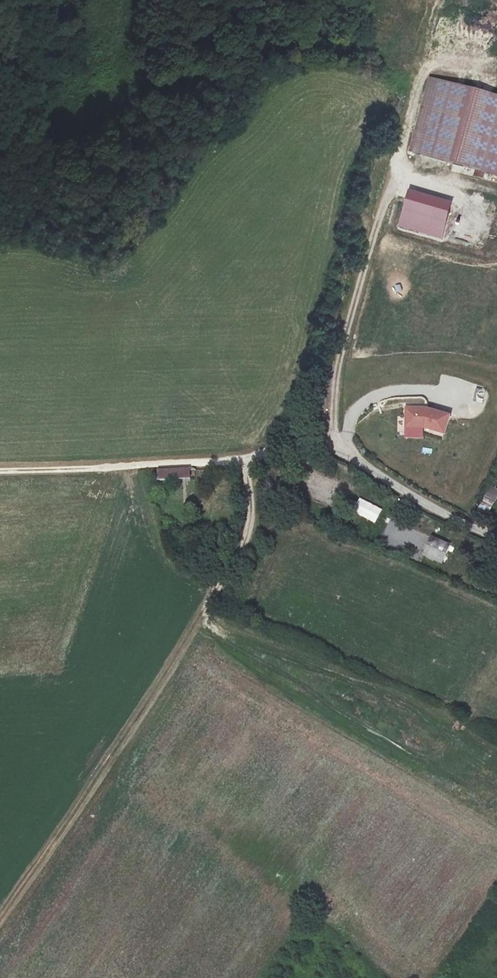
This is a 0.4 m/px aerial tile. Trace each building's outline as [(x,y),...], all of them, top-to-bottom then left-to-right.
[(434,83),(417,147),(496,169),(496,100),(434,83)] [(406,190),(397,229),(442,239),(451,200),(406,190)] [(426,409),(405,409),(404,428),(422,428),(443,435),(449,417),(426,409)] [(193,479),(194,469),(175,469),(164,470),(164,479),(193,479)] [(490,512),(496,496),(496,489),(489,485),(479,508),(490,512)] [(375,523),(382,509),(359,498),(352,512),(375,523)] [(449,541),(431,534),(424,553),(441,559),(449,541)]
